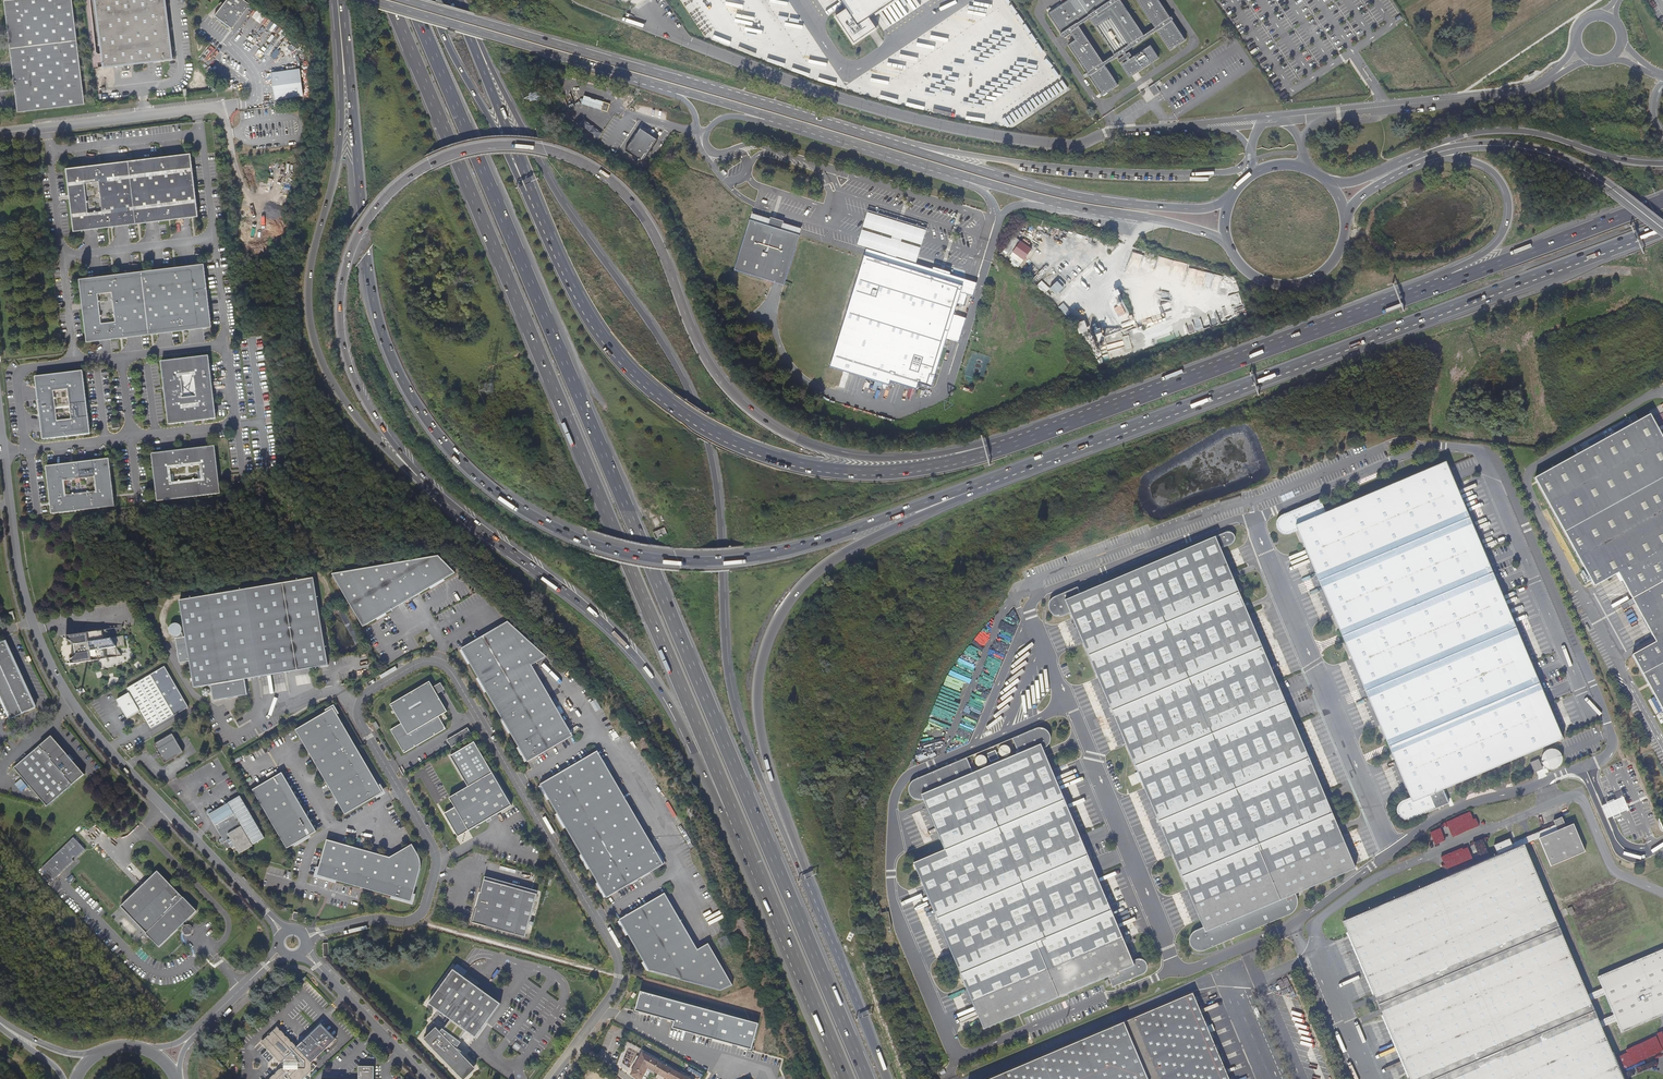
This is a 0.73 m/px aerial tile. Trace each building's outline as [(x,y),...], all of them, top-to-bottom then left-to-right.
[(18,113),(85,105),(72,0),(16,0),(5,1),(12,57),(18,113)] [(102,54),(103,57),(104,64),(104,68),(174,59),(167,0),(96,0),(102,54)] [(240,0),(227,0),(213,20),(215,19),(229,30),(229,32),(230,31),(248,6),(246,5),(240,0)] [(846,8),(836,16),(854,43),(876,28),(869,17),(895,0),(841,0),(846,8)] [(1054,9),(1048,13),(1061,33),(1060,34),(1061,35),(1062,37),(1069,32),(1074,40),(1068,44),(1087,72),(1086,73),(1088,76),(1089,75),(1102,95),(1118,84),(1105,65),(1103,61),(1079,25),(1076,22),(1087,14),(1090,18),(1114,54),(1116,57),(1122,54),(1123,56),(1118,59),(1120,63),(1126,59),(1127,61),(1121,64),(1130,77),(1159,58),(1150,45),(1130,58),(1129,56),(1131,55),(1129,52),(1126,53),(1125,51),(1146,38),(1144,34),(1121,0),(1067,0),(1054,9)] [(1158,31),(1170,50),(1186,40),(1173,20),(1171,16),(1170,16),(1159,0),(1137,0),(1155,27),(1158,31)] [(1087,14),(1076,22),(1079,25),(1090,18),(1087,14)] [(213,20),(229,32),(229,30),(215,19),(213,20)] [(1155,27),(1144,34),(1146,38),(1158,31),(1155,27)] [(1015,41),(1016,31),(1006,30),(1005,40),(1004,40),(1005,35),(996,34),(995,37),(1001,38),(1001,43),(1011,44),(1011,40),(1015,41)] [(1103,61),(1105,65),(1116,57),(1114,54),(1103,61)] [(274,99),(303,95),(299,67),(270,71),(274,99)] [(1015,78),(1017,70),(1007,68),(1005,77),(1015,78)] [(1004,113),(1011,125),(1045,105),(1042,105),(1062,93),(1064,93),(1069,90),(1061,76),(1059,76),(1053,80),(1049,80),(1050,85),(1025,99),(1025,103),(1011,104),(1012,109),(1011,109),(1004,113)] [(1154,95),(1160,91),(1158,88),(1155,84),(1149,87),(1154,95)] [(977,107),(985,108),(987,103),(993,104),(995,96),(980,93),(977,107)] [(198,216),(191,154),(162,157),(131,161),(100,165),(67,169),(70,198),(74,231),(111,227),(139,224),(169,220),(198,216)] [(866,252),(864,257),(884,263),(886,257),(892,259),(891,265),(936,279),(937,274),(944,276),(942,281),(963,287),(965,281),(950,276),(950,274),(933,269),(932,271),(916,266),(919,256),(927,230),(867,212),(860,238),(857,249),(866,252)] [(751,217),(749,223),(768,229),(769,227),(771,226),(780,228),(781,231),(781,232),(799,238),(801,232),(783,226),(772,223),(751,217)] [(768,229),(749,223),(734,274),(784,288),(799,238),(781,232),(781,231),(780,228),(771,226),(769,227),(768,229)] [(1031,240),(1038,245),(1046,234),(1039,229),(1031,240)] [(1018,268),(1031,246),(1018,239),(1009,256),(1012,258),(1010,263),(1018,268)] [(866,368),(876,372),(918,384),(932,388),(947,341),(948,335),(951,326),(954,316),(957,305),(960,294),(963,287),(942,281),(944,276),(937,274),(936,279),(891,265),(892,259),(886,257),(884,263),(864,257),(851,302),(833,358),(866,368)] [(80,280),(83,306),(88,343),(120,339),(151,335),(183,331),(212,328),(204,265),(175,268),(143,272),(112,276),(80,280)] [(1038,276),(1033,282),(1041,290),(1041,289),(1044,292),(1049,297),(1051,295),(1052,296),(1050,298),(1057,305),(1061,309),(1063,308),(1069,314),(1071,311),(1052,291),(1050,288),(1049,287),(1046,284),(1038,276)] [(1055,276),(1046,284),(1049,287),(1058,279),(1055,276)] [(976,284),(965,281),(963,287),(960,294),(967,296),(972,298),(976,284)] [(967,296),(960,294),(957,305),(964,307),(967,296)] [(966,319),(954,316),(951,326),(948,335),(960,339),(966,319)] [(1078,317),(1073,319),(1076,330),(1082,328),(1080,323),(1078,317)] [(1085,321),(1080,323),(1082,328),(1084,335),(1089,333),(1085,321)] [(1102,332),(1096,334),(1095,334),(1098,341),(1104,339),(1102,332)] [(207,357),(160,363),(163,388),(167,426),(204,421),(215,420),(213,406),(207,357)] [(916,391),(918,384),(876,372),(874,378),(863,375),(866,368),(833,358),(830,369),(889,387),(890,383),(916,391)] [(874,378),(876,372),(866,368),(863,375),(874,378)] [(82,372),(35,377),(40,420),(43,440),(90,434),(87,406),(82,372)] [(1578,453),(1533,477),(1549,506),(1592,585),(1617,572),(1655,640),(1630,653),(1662,712),(1662,438),(1650,414),(1578,453)] [(151,455),(154,482),(154,483),(155,483),(157,502),(219,495),(217,474),(214,448),(185,451),(151,455)] [(114,498),(109,460),(46,467),(51,503),(52,515),(115,507),(114,498)] [(1298,531),(1410,798),(1403,801),(1400,802),(1399,804),(1398,806),(1397,808),(1397,810),(1397,812),(1397,814),(1398,816),(1400,818),(1402,819),(1404,820),(1406,820),(1409,820),(1412,819),(1415,818),(1449,804),(1443,790),(1563,739),(1446,462),(1326,513),(1320,499),(1286,514),(1284,515),(1281,516),(1279,518),(1277,520),(1277,522),(1276,524),(1277,527),(1277,529),(1278,531),(1280,532),(1281,533),(1283,534),(1285,535),(1288,535),(1290,534),(1298,531)] [(664,528),(655,532),(653,533),(656,539),(657,539),(667,534),(664,528)] [(1226,532),(1216,537),(1221,549),(1231,545),(1232,544),(1234,541),(1235,538),(1235,537),(1233,534),(1232,533),(1230,532),(1226,532)] [(1205,932),(1296,894),(1356,869),(1260,642),(1271,638),(1272,637),(1272,636),(1271,635),(1270,634),(1259,639),(1221,549),(1216,537),(1080,594),(1065,601),(1070,613),(1203,927),(1205,932)] [(444,552),(332,574),(363,627),(456,573),(444,552)] [(189,661),(194,688),(211,685),(245,679),(328,666),(314,578),(179,601),(185,637),(189,661)] [(1065,601),(1080,594),(1078,587),(1054,597),(1052,599),(1051,600),(1049,602),(1049,604),(1049,608),(1050,611),(1052,614),(1055,616),(1058,617),(1062,617),(1064,616),(1068,614),(1070,613),(1065,601)] [(461,649),(528,762),(573,736),(532,665),(547,657),(508,622),(461,649)] [(173,624),(171,625),(170,627),(169,630),(170,632),(171,634),(173,636),(176,636),(178,636),(180,634),(182,632),(182,630),(182,628),(180,626),(178,624),(176,624),(173,624)] [(71,664),(122,656),(106,629),(66,636),(76,643),(77,644),(75,644),(76,654),(78,653),(79,655),(71,664)] [(185,637),(175,639),(179,663),(189,661),(185,637)] [(0,644),(0,695),(11,720),(36,708),(6,641),(0,644)] [(150,729),(174,715),(189,707),(165,666),(150,675),(127,689),(129,693),(117,700),(119,704),(118,704),(118,705),(118,707),(119,708),(120,708),(121,707),(127,718),(140,711),(146,722),(150,729)] [(211,685),(213,701),(220,700),(220,698),(247,694),(245,679),(211,685)] [(433,688),(428,679),(389,702),(401,723),(391,730),(404,753),(446,729),(439,717),(447,712),(437,694),(433,688)] [(441,683),(433,688),(437,694),(445,690),(441,683)] [(345,815),(383,793),(333,708),(295,730),(345,815)] [(447,739),(451,747),(472,735),(468,727),(447,739)] [(924,799),(922,794),(1041,744),(1043,749),(1046,748),(1048,746),(1049,744),(1050,743),(1051,740),(1050,737),(1049,733),(1048,731),(1046,730),(1044,729),(1042,728),(1039,728),(1036,728),(1012,739),(967,758),(915,780),(912,781),(911,783),(909,786),(908,787),(909,791),(910,795),(911,797),(914,799),(917,800),(919,800),(921,800),(922,800),(924,799)] [(165,763),(183,752),(173,734),(154,745),(158,751),(157,752),(156,754),(158,757),(160,757),(161,756),(165,763)] [(72,762),(68,757),(51,737),(14,768),(47,807),(84,775),(72,762)] [(443,811),(455,832),(466,826),(467,828),(510,803),(475,740),(451,754),(468,783),(448,795),(454,805),(443,811)] [(914,863),(984,1030),(1101,980),(1135,966),(1130,956),(1043,749),(1041,744),(922,794),(924,799),(945,850),(914,863)] [(1553,770),(1554,769),(1556,769),(1557,769),(1558,768),(1559,767),(1560,766),(1561,765),(1561,764),(1562,763),(1562,762),(1562,760),(1562,759),(1562,758),(1562,756),(1562,755),(1561,754),(1560,753),(1559,752),(1558,751),(1557,750),(1556,750),(1555,749),(1554,749),(1552,749),(1551,749),(1550,749),(1548,749),(1547,750),(1546,751),(1545,751),(1544,752),(1543,753),(1543,755),(1542,756),(1542,757),(1542,758),(1542,760),(1542,761),(1542,762),(1542,763),(1543,765),(1544,766),(1545,767),(1546,768),(1547,768),(1548,769),(1549,769),(1550,770),(1552,770),(1553,770)] [(664,864),(598,751),(541,784),(607,898),(664,864)] [(1543,772),(1539,761),(1531,765),(1535,775),(1543,772)] [(282,773),(253,790),(287,849),(317,832),(282,773)] [(252,845),(264,838),(240,796),(208,814),(223,839),(220,841),(226,847),(228,848),(229,847),(231,847),(234,852),(237,850),(239,854),(253,846),(252,845)] [(1559,833),(1540,841),(1552,869),(1586,854),(1575,827),(1567,830),(1563,819),(1554,823),(1556,827),(1559,833)] [(1526,847),(1540,841),(1559,833),(1556,827),(1512,846),(1516,852),(1526,847)] [(74,837),(43,867),(54,880),(74,861),(71,858),(74,855),(77,858),(85,849),(74,837)] [(317,875),(411,902),(421,866),(420,860),(419,857),(418,855),(412,844),(390,858),(327,840),(317,875)] [(1375,993),(1386,1021),(1410,1076),(1411,1078),(1624,1078),(1616,1059),(1603,1029),(1618,1023),(1623,1035),(1661,1018),(1662,1018),(1662,952),(1599,979),(1604,990),(1589,997),(1526,847),(1516,852),(1512,846),(1510,841),(1495,848),(1499,858),(1492,861),(1451,879),(1345,925),(1375,993)] [(183,897),(157,871),(120,906),(146,933),(145,933),(158,946),(158,947),(159,947),(159,946),(178,929),(177,928),(180,925),(183,923),(185,919),(187,920),(196,911),(196,910),(183,897)] [(471,923),(525,937),(537,894),(484,880),(480,893),(479,892),(471,923)] [(619,920),(651,974),(721,991),(733,985),(707,944),(697,950),(665,893),(619,920)] [(1296,894),(1205,932),(1203,927),(1196,931),(1193,933),(1191,935),(1190,938),(1189,941),(1190,943),(1191,946),(1193,948),(1196,951),(1200,951),(1203,951),(1293,913),(1294,911),(1296,908),(1298,904),(1297,899),(1296,894)] [(299,921),(301,916),(301,914),(294,912),(293,914),(292,919),(299,921)] [(892,927),(888,912),(881,913),(884,928),(892,927)] [(191,934),(192,932),(193,931),(193,929),(192,928),(191,926),(190,925),(189,925),(187,925),(186,925),(184,925),(184,926),(183,926),(183,927),(182,928),(182,929),(182,930),(182,931),(183,933),(183,934),(185,935),(187,936),(189,935),(190,935),(191,934)] [(1131,955),(1130,956),(1135,966),(1101,980),(1105,990),(1135,978),(1148,972),(1149,966),(1147,960),(1143,955),(1137,954),(1131,955)] [(501,1005),(455,970),(429,1004),(451,1021),(444,1030),(434,1023),(428,1030),(432,1033),(425,1039),(463,1077),(473,1067),(457,1051),(457,1050),(455,1048),(456,1046),(459,1041),(466,1031),(475,1039),(501,1005)] [(672,1028),(751,1050),(758,1024),(641,991),(635,1011),(674,1022),(672,1028)] [(1193,994),(1080,1041),(989,1078),(1229,1078),(1193,994)] [(277,1027),(276,1028),(295,1048),(297,1047),(277,1027)] [(297,1047),(295,1048),(276,1028),(263,1041),(282,1061),(281,1062),(286,1063),(286,1064),(283,1064),(283,1067),(286,1068),(281,1068),(282,1070),(273,1078),(303,1078),(307,1076),(311,1071),(316,1067),(324,1059),(327,1062),(331,1058),(328,1055),(341,1043),(326,1028),(301,1051),(297,1047)] [(425,1039),(425,1040),(463,1078),(464,1078),(475,1068),(474,1067),(473,1067),(463,1077),(425,1039)] [(261,1042),(281,1062),(282,1061),(263,1041),(261,1042)] [(474,1067),(457,1050),(457,1051),(473,1067),(474,1067)] [(643,1053),(631,1075),(636,1078),(643,1078),(648,1068),(667,1078),(691,1078),(643,1053)] [(374,1066),(360,1066),(360,1078),(374,1078),(374,1066)] [(282,1070),(281,1068),(270,1078),(273,1078),(282,1070)]
